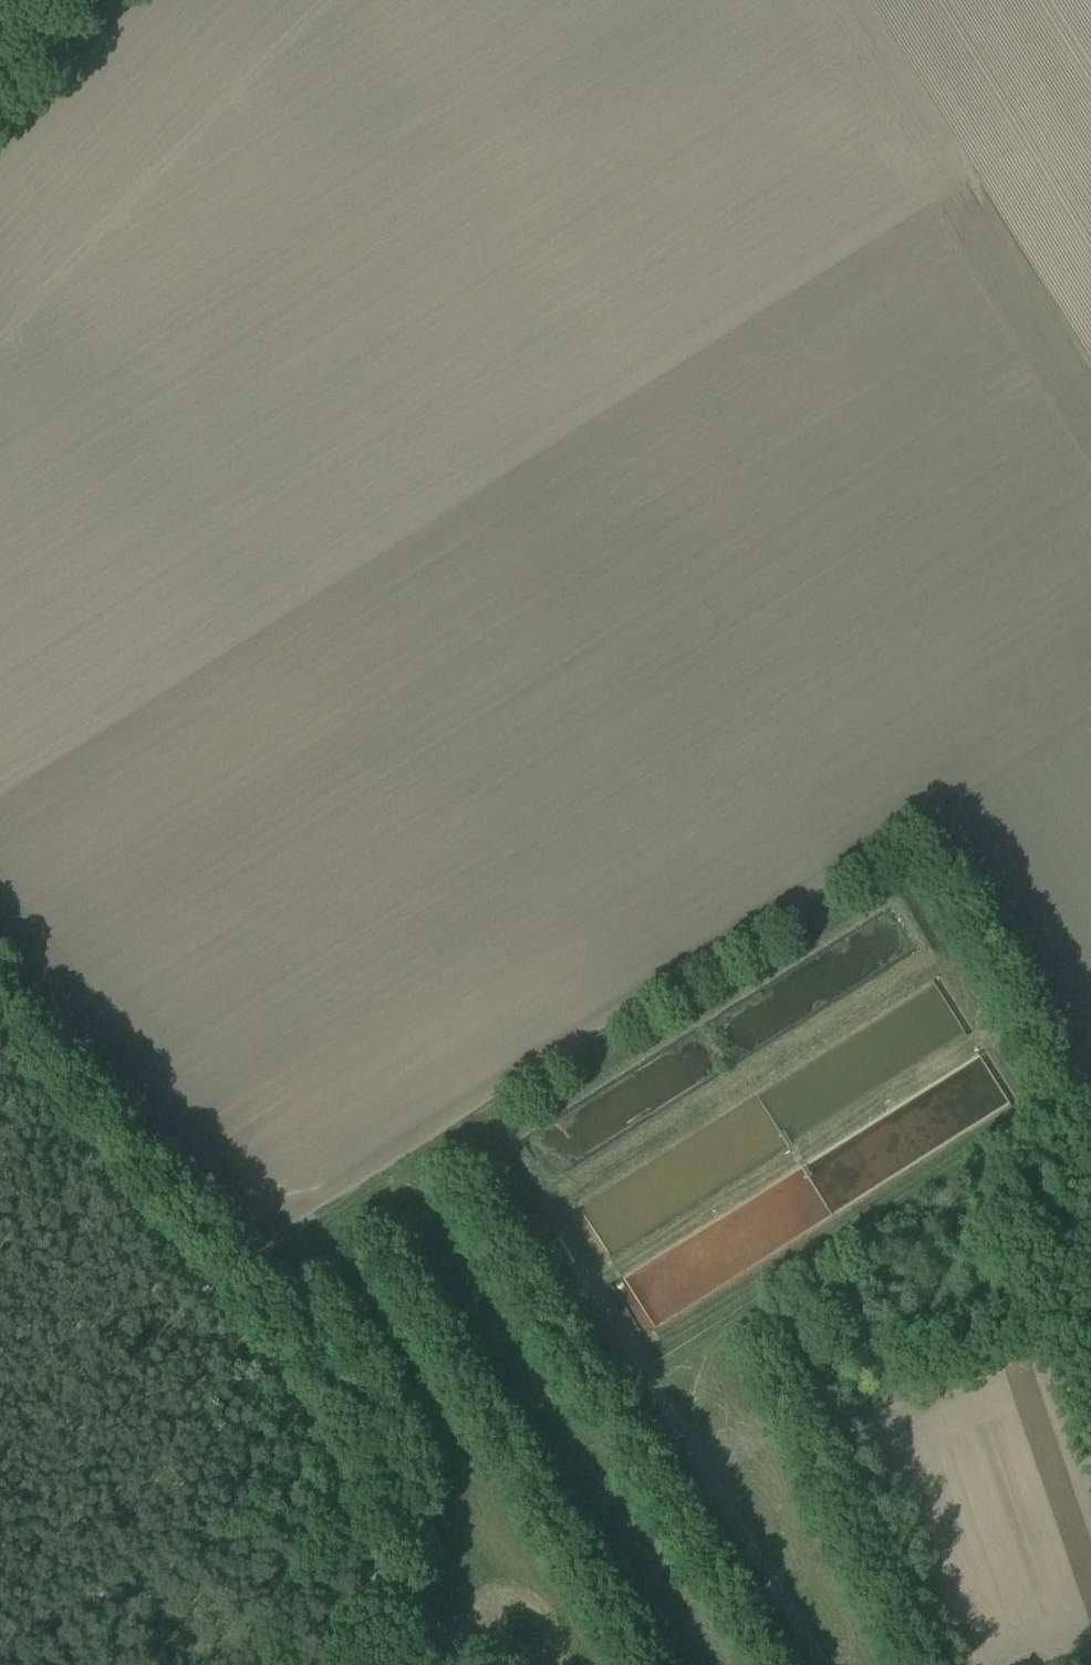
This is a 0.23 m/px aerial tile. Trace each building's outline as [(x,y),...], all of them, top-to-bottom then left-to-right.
[(936,981),(892,1003),(917,1052),(961,1030),(936,981)]
